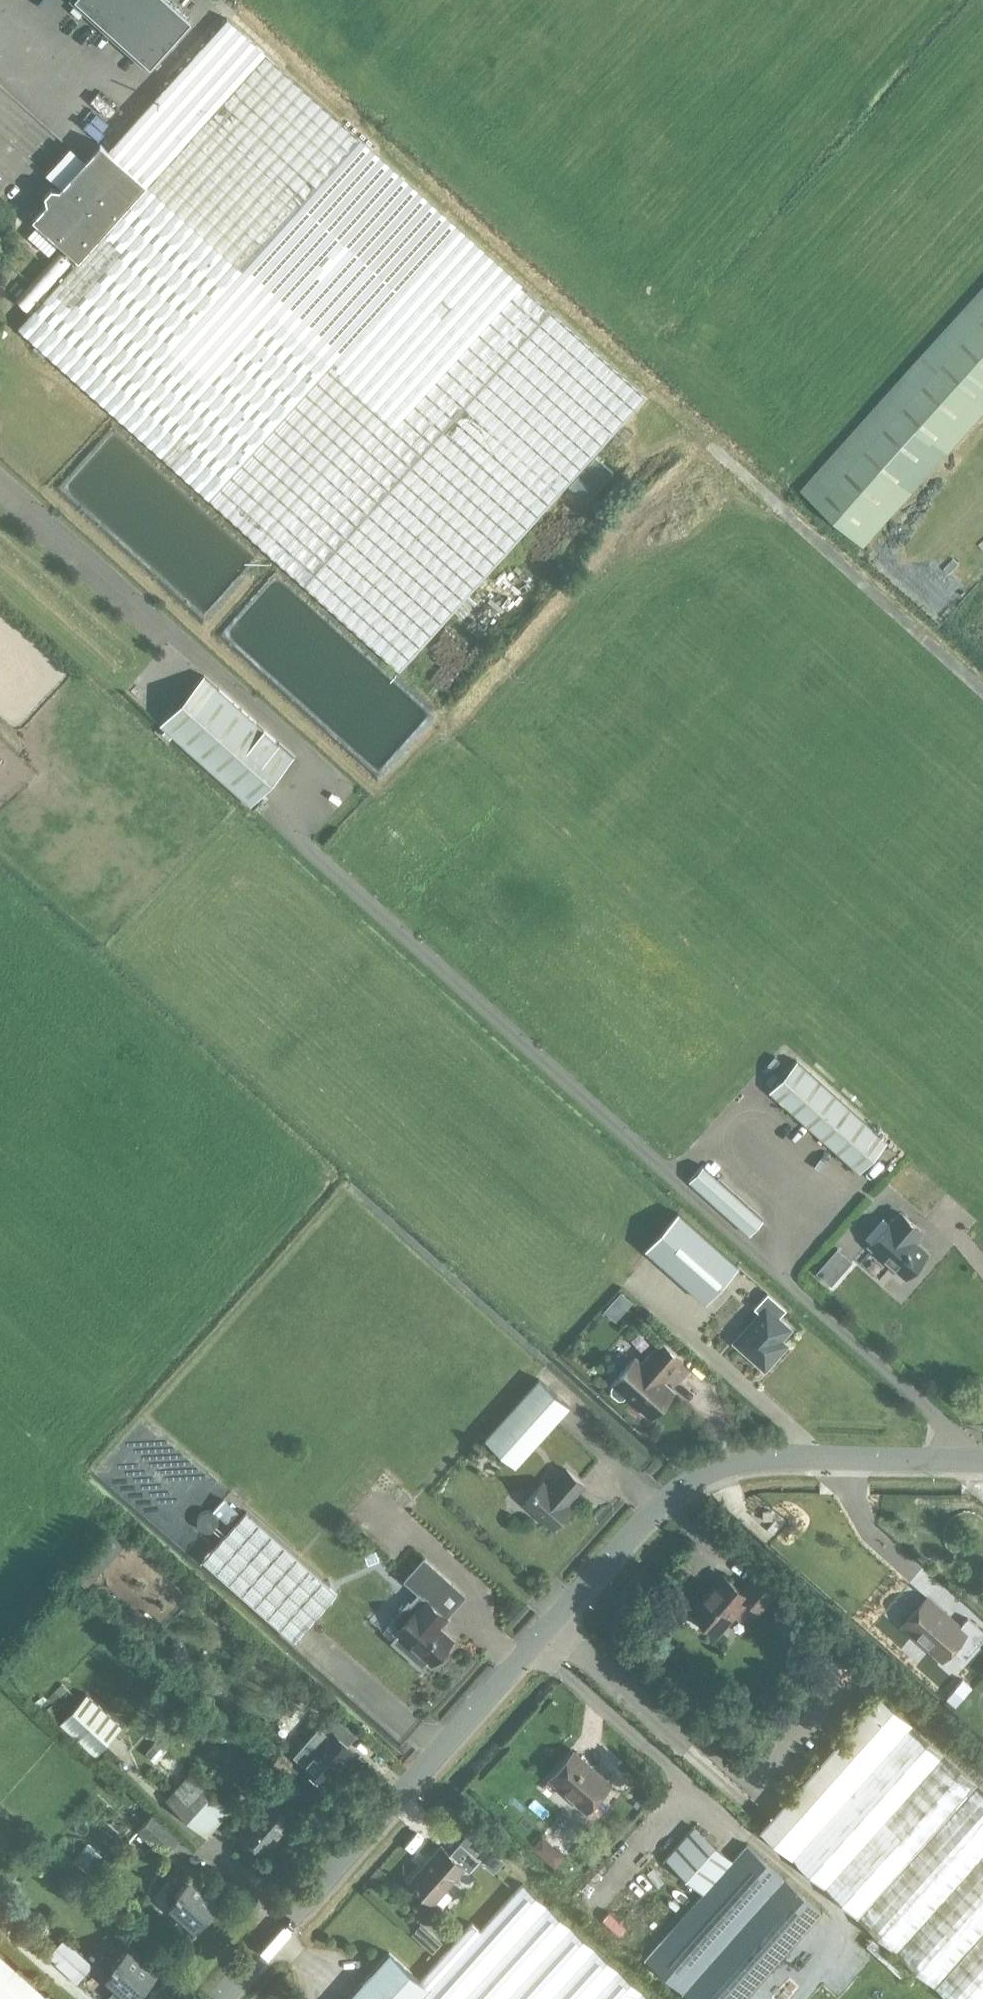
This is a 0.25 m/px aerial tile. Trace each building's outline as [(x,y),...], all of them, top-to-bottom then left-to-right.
[(120,37),(150,65),(191,19),(169,0),(78,0),(120,37)] [(78,258),(17,326),(401,668),(648,392),(227,17),(109,148),(101,141),(32,217),(78,258)] [(800,490),(862,545),(982,411),(982,285),(800,490)] [(596,452),(570,481),(588,497),(614,468),(596,452)] [(204,674),(157,726),(249,806),(294,755),(204,674)] [(797,1059),(769,1090),(859,1171),(887,1140),(797,1059)] [(689,1180),(749,1234),(763,1218),(703,1164),(689,1180)] [(738,1264),(678,1211),(645,1247),(705,1301),(738,1264)] [(890,1220),(870,1244),(906,1275),(926,1252),(912,1239),(921,1229),(901,1212),(892,1222),(890,1220)] [(853,1260),(837,1246),(816,1271),(831,1284),(853,1260)] [(616,1320),(633,1301),(621,1290),(604,1309),(616,1320)] [(778,1317),(786,1308),(768,1291),(767,1292),(754,1307),(760,1312),(734,1341),(765,1368),(779,1352),(773,1347),(790,1327),(778,1317)] [(627,1393),(652,1416),(674,1391),(667,1385),(687,1363),(661,1340),(641,1362),(635,1356),(613,1381),(615,1383),(612,1386),(612,1391),(619,1397),(623,1397),(627,1393)] [(516,1464),(570,1404),(540,1377),(486,1437),(516,1464)] [(568,1502),(585,1483),(567,1467),(550,1486),(543,1480),(525,1501),(553,1526),(571,1505),(568,1502)] [(293,1640),(337,1591),(245,1510),(242,1513),(223,1497),(212,1510),(230,1526),(201,1559),(293,1640)] [(211,1510),(207,1510),(204,1510),(200,1512),(198,1515),(196,1518),(196,1522),(197,1526),(199,1529),(202,1531),(206,1532),(209,1532),(213,1531),(216,1529),(218,1525),(219,1522),(218,1518),(217,1515),(214,1512),(211,1510)] [(86,1586),(125,1544),(111,1532),(73,1574),(86,1586)] [(364,1554),(367,1563),(379,1559),(375,1549),(364,1554)] [(370,1618),(369,1619),(422,1666),(429,1659),(432,1662),(452,1639),(438,1626),(446,1616),(435,1605),(453,1585),(463,1594),(464,1593),(424,1557),(405,1579),(419,1592),(411,1602),(409,1600),(391,1620),(398,1627),(396,1630),(399,1632),(393,1639),(370,1618)] [(761,1608),(779,1588),(759,1570),(741,1590),(723,1573),(691,1609),(718,1633),(750,1597),(761,1608)] [(944,1658),(953,1648),(965,1658),(982,1638),(982,1630),(968,1616),(959,1625),(927,1597),(904,1623),(944,1658)] [(760,1827),(952,1998),(982,1998),(982,1764),(891,1682),(760,1827)] [(87,1693),(60,1723),(71,1732),(95,1754),(112,1735),(122,1724),(87,1693)] [(349,1743),(359,1733),(337,1713),(323,1729),(330,1735),(306,1763),(326,1781),(355,1749),(349,1743)] [(166,1749),(156,1740),(145,1752),(156,1761),(166,1749)] [(587,1808),(611,1781),(575,1749),(551,1776),(587,1808)] [(207,1835),(232,1807),(190,1770),(165,1797),(207,1835)] [(265,1851),(295,1817),(274,1799),(244,1832),(265,1851)] [(165,1853),(182,1835),(155,1810),(138,1828),(165,1853)] [(702,1891),(644,1956),(693,1998),(744,1998),(822,1910),(746,1841),(732,1858),(694,1823),(664,1857),(702,1891)] [(565,1856),(542,1835),(531,1847),(555,1868),(565,1856)] [(468,1870),(479,1858),(460,1840),(450,1851),(441,1843),(409,1879),(433,1901),(464,1866),(468,1870)] [(106,1857),(88,1842),(73,1858),(91,1874),(106,1857)] [(215,1907),(219,1903),(214,1899),(223,1888),(212,1878),(209,1881),(195,1869),(180,1887),(178,1885),(176,1888),(181,1892),(172,1903),(183,1913),(173,1924),(184,1933),(193,1922),(197,1925),(213,1906),(215,1907)] [(523,1881),(480,1929),(417,1998),(653,1998),(523,1881)] [(132,1941),(143,1929),(132,1920),(120,1933),(130,1942),(116,1958),(114,1956),(111,1960),(116,1965),(107,1976),(118,1985),(109,1995),(113,1998),(124,1998),(128,1995),(131,1998),(149,1978),(151,1979),(155,1975),(149,1970),(159,1960),(148,1950),(145,1953),(132,1941)] [(480,1929),(471,1921),(420,1979),(389,1951),(345,1998),(417,1998),(480,1929)] [(901,1976),(907,1969),(872,1936),(865,1943),(901,1976)] [(77,1982),(93,1964),(63,1938),(47,1956),(77,1982)] [(442,1944),(435,1938),(428,1946),(435,1952),(442,1944)] [(46,1995),(0,1954),(0,1998),(42,1998),(46,1995)]
